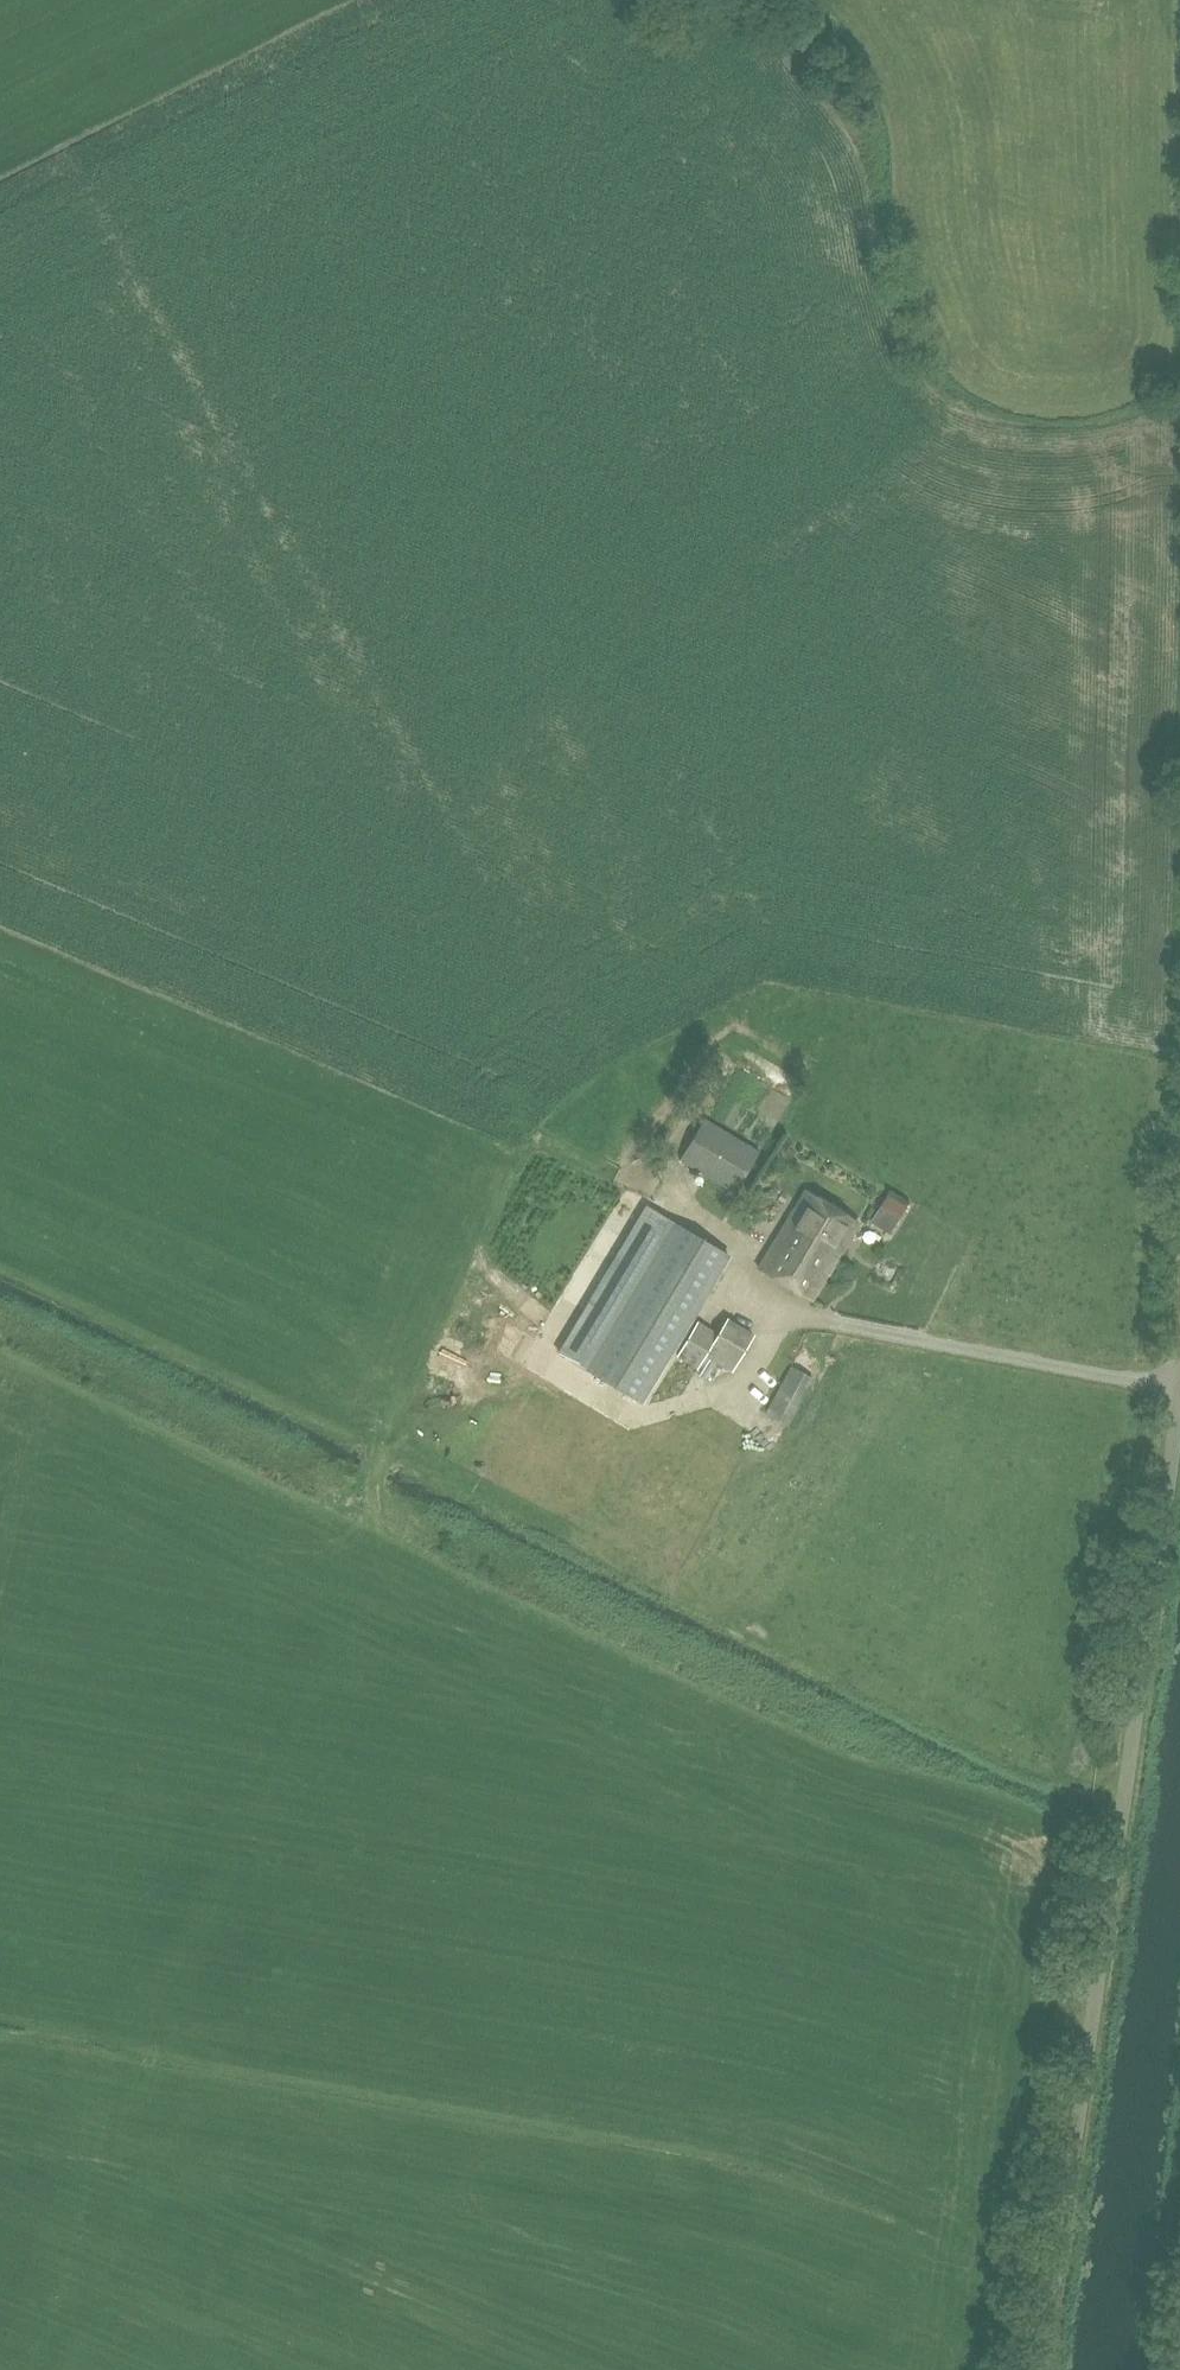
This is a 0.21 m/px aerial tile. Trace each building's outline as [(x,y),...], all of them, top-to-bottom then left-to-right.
[(760,1151),(707,1119),(681,1158),(735,1194),(760,1151)] [(805,1188),(782,1228),(835,1259),(858,1220),(805,1188)] [(890,1194),(874,1217),(892,1229),(908,1207),(890,1194)] [(641,1401),(729,1255),(675,1223),(587,1369),(641,1401)] [(812,1299),(835,1259),(782,1228),(759,1267),(812,1299)] [(718,1332),(700,1322),(677,1357),(698,1368),(707,1356),(733,1371),(755,1334),(727,1316),(718,1332)] [(813,1378),(790,1365),(765,1410),(789,1425),(813,1378)]
